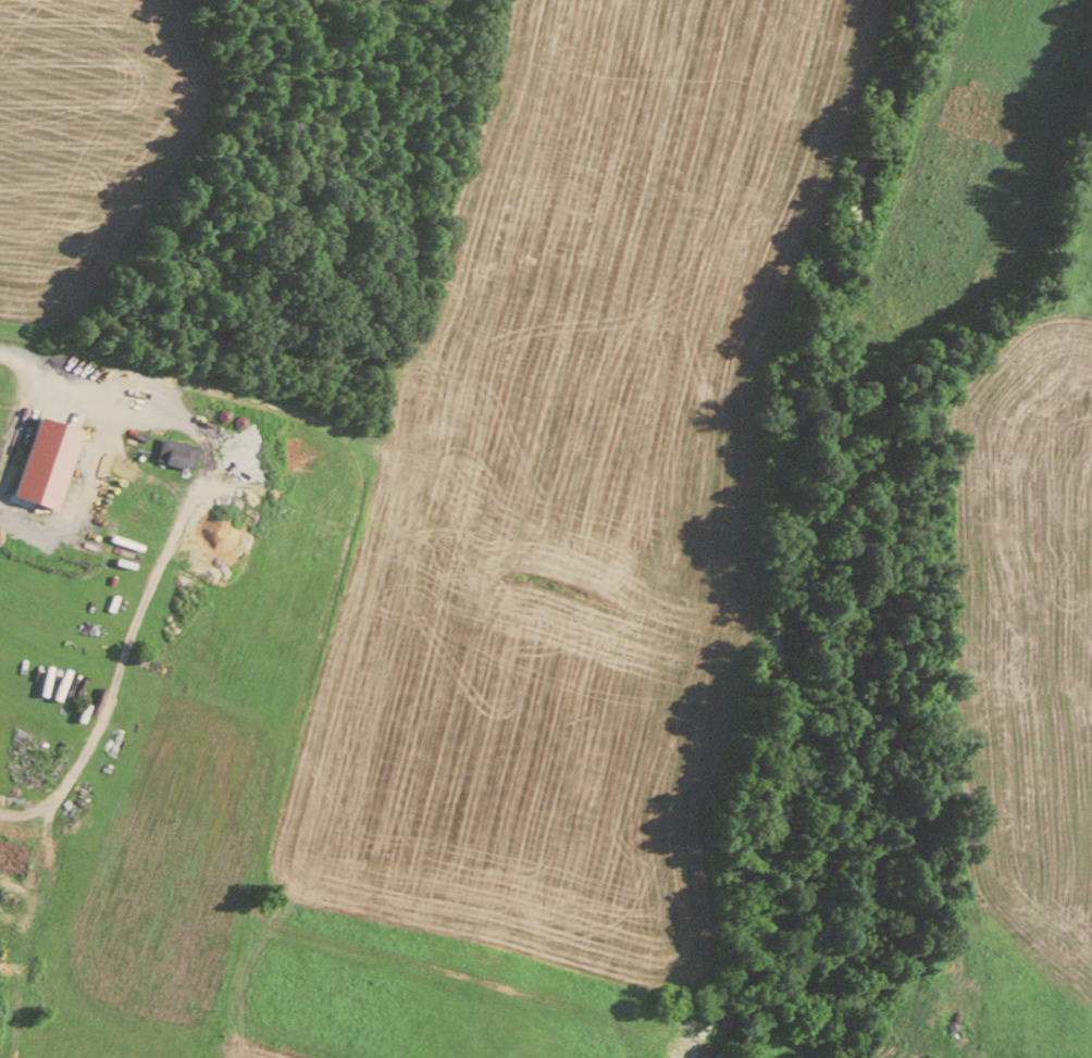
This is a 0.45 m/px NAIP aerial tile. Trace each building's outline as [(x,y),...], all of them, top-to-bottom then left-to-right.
[(50,507),(74,426),(32,413),(7,494),(50,507)] [(152,460),(187,468),(192,444),(157,436),(152,460)]
